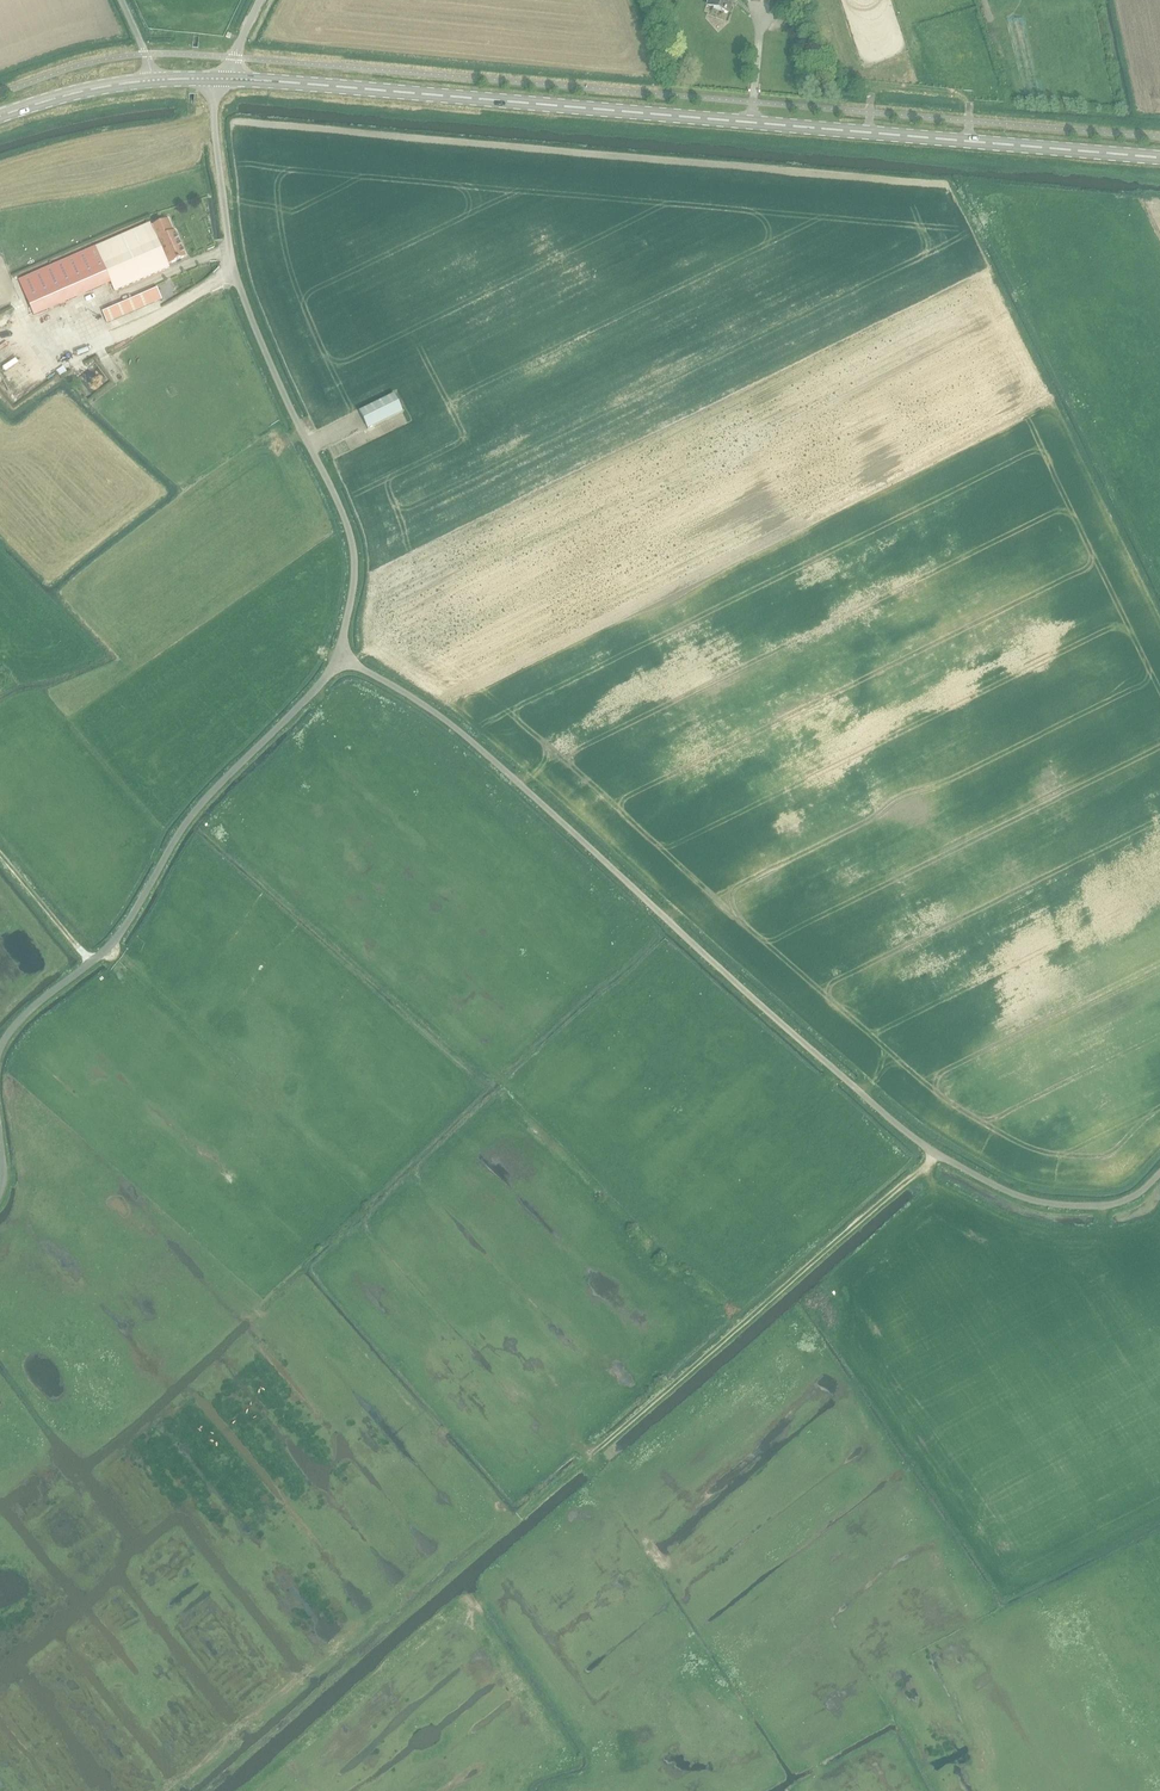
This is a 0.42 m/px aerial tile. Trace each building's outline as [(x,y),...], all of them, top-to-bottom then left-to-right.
[(707,4),(729,12),(733,0),(708,0),(707,4)] [(186,256),(177,238),(175,231),(173,232),(168,219),(152,226),(158,240),(158,241),(150,223),(18,280),(21,288),(23,293),(25,296),(34,317),(111,283),(114,291),(169,267),(168,264),(186,256)] [(169,277),(159,280),(164,294),(174,290),(169,277)] [(155,288),(102,316),(108,327),(161,299),(155,288)] [(14,358),(8,351),(10,349),(4,342),(0,346),(0,362),(4,366),(14,358)] [(59,373),(66,368),(62,362),(55,368),(59,373)] [(368,428),(402,411),(394,394),(359,411),(368,428)]
